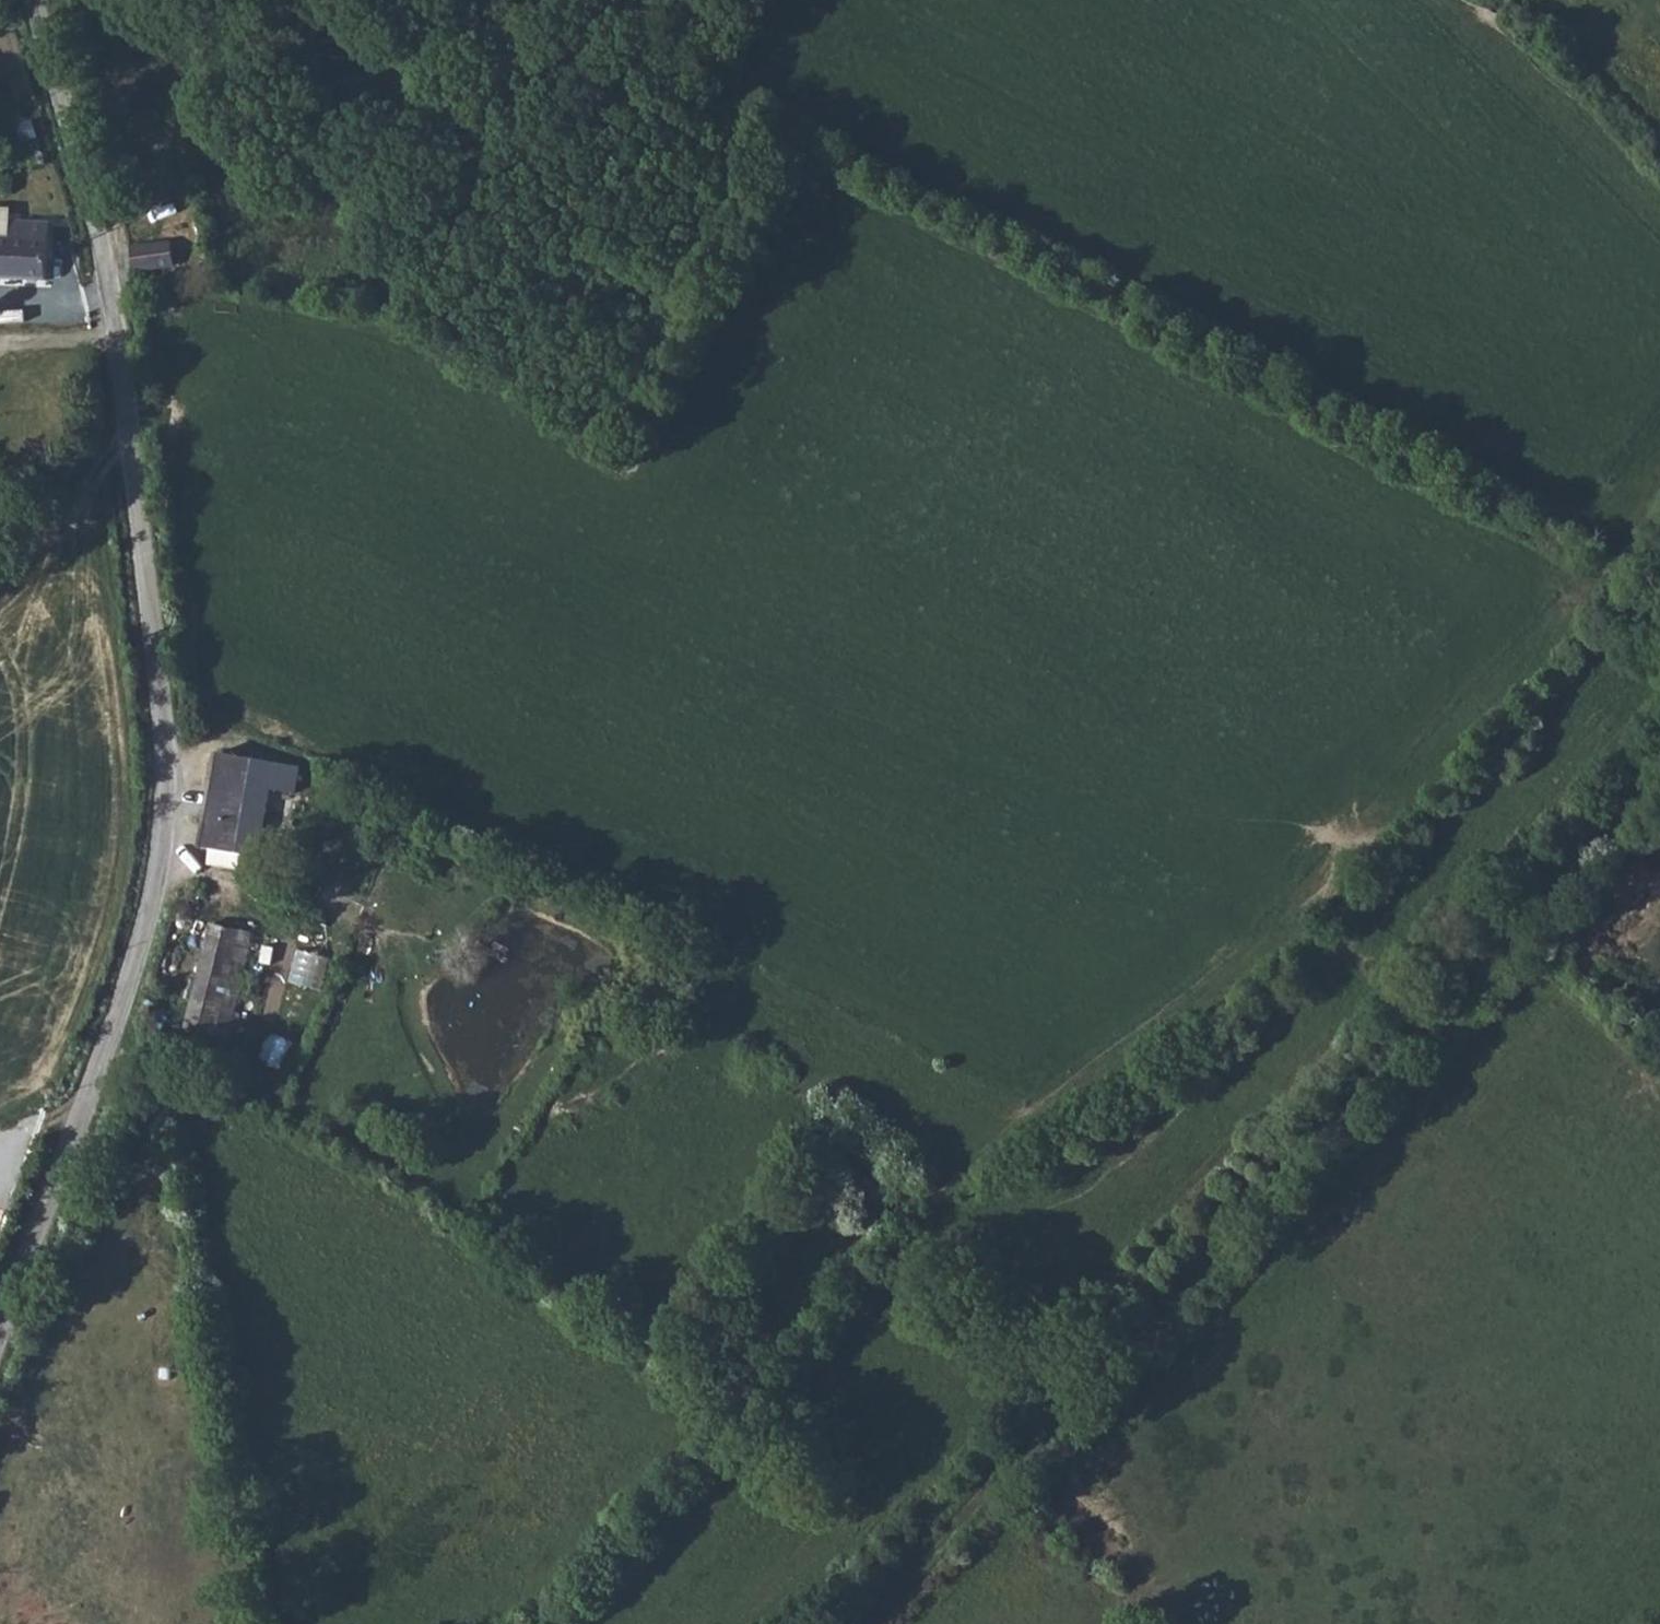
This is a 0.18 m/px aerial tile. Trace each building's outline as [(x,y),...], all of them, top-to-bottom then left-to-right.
[(27,104),(8,112),(13,129),(32,124),(27,104)] [(32,139),(21,146),(21,158),(44,155),(44,146),(32,139)] [(12,228),(11,266),(47,266),(49,210),(12,209),(12,228)] [(11,266),(12,228),(0,227),(0,266),(11,266)] [(170,230),(127,228),(133,252),(169,252),(170,230)] [(309,777),(284,767),(227,756),(204,850),(259,858),(276,789),(304,792),(309,777)] [(257,931),(215,921),(188,1030),(229,1040),(257,931)] [(289,979),(321,985),(326,952),(295,947),(289,979)]
